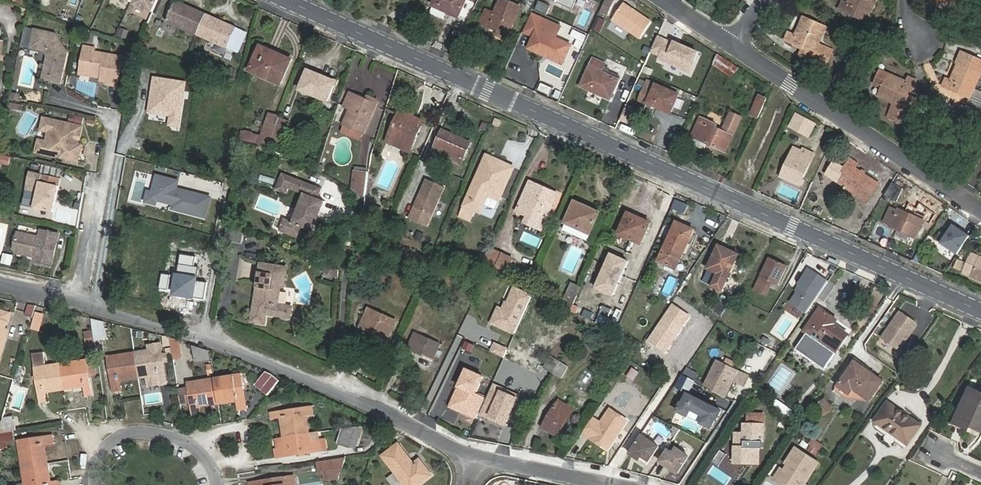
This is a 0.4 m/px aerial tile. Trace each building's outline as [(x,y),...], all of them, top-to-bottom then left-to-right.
[(132,6),(151,14),(157,0),(135,0),(132,6)] [(458,19),(467,0),(434,0),(431,6),(444,12),(458,19)] [(514,4),(504,0),(501,0),(495,14),(487,10),(481,24),(498,31),(497,35),(506,40),(521,8),(514,4)] [(571,9),(575,0),(552,0),(571,9)] [(613,0),(605,0),(601,8),(608,12),(613,0)] [(877,0),(850,0),(849,3),(844,1),(841,8),(868,19),(864,27),(880,33),(884,25),(869,19),(877,0)] [(929,1),(957,12),(954,20),(950,19),(948,26),(960,31),(963,24),(970,26),(973,17),(959,12),(963,0),(930,0),(929,1)] [(640,37),(651,21),(623,2),(612,19),(640,37)] [(168,21),(198,35),(207,16),(186,6),(184,9),(175,5),(168,21)] [(444,12),(431,6),(428,13),(441,19),(444,12)] [(561,25),(531,12),(520,34),(529,38),(525,48),(561,64),(571,43),(556,36),(561,25)] [(207,16),(198,35),(229,49),(236,33),(226,28),(227,25),(207,16)] [(800,57),(825,67),(832,51),(818,45),(825,27),(804,17),(796,36),(790,33),(786,41),(803,48),(800,57)] [(117,36),(125,39),(128,30),(120,27),(117,36)] [(62,82),(68,51),(64,50),(65,44),(57,32),(36,28),(32,47),(45,49),(49,54),(44,78),(62,82)] [(701,53),(657,34),(650,52),(658,56),(655,62),(691,77),(701,53)] [(104,73),(104,76),(103,79),(111,81),(110,84),(119,85),(124,55),(96,51),(96,47),(86,45),(83,67),(90,68),(93,71),(104,73)] [(267,52),(261,49),(251,69),(281,84),(292,61),(269,49),(267,52)] [(718,55),(714,65),(732,78),(739,68),(718,55)] [(594,58),(592,62),(603,67),(605,63),(594,58)] [(603,67),(592,62),(581,86),(610,100),(619,80),(607,74),(601,72),(603,67)] [(978,73),(955,65),(950,85),(944,83),(941,91),(969,100),(967,107),(980,112),(980,102),(970,98),(978,73)] [(82,72),(104,76),(104,73),(93,71),(90,68),(83,67),(82,72)] [(607,74),(619,80),(621,76),(608,70),(607,74)] [(834,83),(841,88),(843,84),(847,79),(850,75),(842,70),(834,83)] [(909,83),(891,75),(881,70),(875,83),(885,87),(881,97),(894,103),(905,108),(899,122),(896,127),(905,130),(921,96),(914,93),(919,81),(912,78),(909,83)] [(320,79),(321,77),(308,71),(301,90),(329,101),(335,85),(320,79)] [(186,81),(150,76),(145,113),(167,117),(166,124),(180,126),(186,81)] [(336,83),(321,77),(320,79),(335,85),(336,83)] [(536,90),(549,95),(554,84),(541,79),(536,90)] [(679,95),(656,85),(653,91),(647,103),(671,113),(679,95)] [(850,94),(852,90),(849,88),(845,85),(842,89),(850,94)] [(647,103),(653,91),(645,88),(640,100),(647,103)] [(343,124),(363,133),(377,102),(367,97),(365,100),(349,93),(343,106),(350,109),(343,124)] [(758,95),(749,114),(757,117),(765,98),(758,95)] [(888,117),(899,122),(905,108),(894,103),(888,117)] [(339,106),(336,122),(342,123),(345,107),(339,106)] [(389,136),(390,136),(411,146),(413,146),(424,121),(413,117),(408,114),(400,111),(389,136)] [(734,134),(741,118),(732,114),(724,130),(734,134)] [(794,130),(802,119),(795,114),(788,126),(794,130)] [(269,116),(260,139),(268,142),(278,119),(269,116)] [(46,154),(61,156),(64,154),(67,155),(67,158),(81,160),(84,145),(80,144),(84,125),(45,118),(42,129),(50,131),(48,141),(46,154)] [(718,127),(701,118),(692,137),(726,153),(734,134),(724,130),(723,133),(717,130),(718,127)] [(279,147),(288,124),(278,119),(268,142),(279,147)] [(800,134),(807,123),(802,119),(794,130),(800,134)] [(812,126),(807,123),(800,134),(805,137),(812,126)] [(360,140),(363,133),(343,124),(340,131),(360,140)] [(40,140),(48,141),(50,131),(42,129),(40,140)] [(435,151),(449,157),(450,155),(464,161),(471,143),(455,136),(455,135),(444,130),(435,151)] [(411,146),(390,136),(388,142),(408,150),(411,146)] [(794,178),(792,182),(800,186),(815,155),(805,150),(804,153),(795,148),(782,173),(794,178)] [(8,165),(10,155),(0,153),(0,163),(8,165)] [(502,166),(504,162),(487,154),(480,171),(484,173),(490,160),(502,166)] [(450,155),(449,157),(448,159),(462,165),(464,161),(450,155)] [(515,167),(504,162),(502,166),(490,160),(484,173),(480,171),(461,214),(472,218),(477,207),(478,207),(485,193),(489,195),(500,200),(515,167)] [(843,194),(853,200),(855,197),(867,204),(879,186),(854,170),(856,166),(849,161),(841,174),(845,176),(840,185),(846,189),(843,194)] [(283,170),(276,187),(287,191),(289,185),(291,182),(299,185),(297,189),(305,192),(293,220),(285,217),(280,229),(299,236),(304,225),(314,229),(325,199),(318,196),(322,186),(283,170)] [(38,193),(42,174),(30,172),(25,190),(38,193)] [(364,196),(367,173),(354,172),(352,189),(364,196)] [(781,177),(792,182),(794,178),(782,173),(781,177)] [(53,212),(55,202),(52,201),(53,195),(57,196),(61,178),(42,174),(38,193),(34,208),(53,212)] [(178,180),(154,174),(150,190),(146,189),(143,201),(155,204),(156,201),(171,205),(170,210),(205,219),(211,196),(176,187),(178,180)] [(445,189),(426,181),(414,209),(432,218),(445,189)] [(885,194),(895,200),(902,188),(892,182),(885,194)] [(542,231),(558,195),(531,183),(518,211),(529,216),(525,224),(542,231)] [(483,210),(489,195),(485,193),(478,207),(483,210)] [(576,203),(564,231),(580,238),(583,231),(591,235),(600,214),(576,203)] [(889,226),(915,238),(923,221),(896,209),(895,212),(888,208),(882,221),(890,224),(889,226)] [(460,217),(471,222),(472,218),(461,214),(460,217)] [(641,245),(650,224),(628,214),(618,235),(641,245)] [(678,270),(695,230),(677,222),(660,262),(678,270)] [(950,222),(937,242),(956,255),(969,235),(950,222)] [(240,244),(243,232),(225,227),(222,239),(240,244)] [(36,255),(35,258),(35,261),(52,265),(59,235),(41,231),(40,239),(18,234),(14,250),(17,254),(28,256),(31,254),(36,255)] [(580,238),(588,242),(591,235),(583,231),(580,238)] [(718,273),(713,286),(722,290),(736,260),(725,255),(727,250),(719,246),(708,269),(718,273)] [(491,249),(481,271),(504,281),(513,259),(491,249)] [(738,255),(727,250),(725,255),(736,260),(738,255)] [(627,260),(608,253),(593,289),(613,296),(627,260)] [(194,256),(180,254),(176,276),(161,273),(159,289),(174,291),(173,295),(187,296),(203,299),(206,280),(194,278),(196,266),(192,265),(194,256)] [(971,257),(968,265),(975,268),(978,260),(971,257)] [(979,258),(978,260),(975,268),(968,265),(963,274),(980,282),(980,259),(979,258)] [(770,280),(773,282),(778,284),(786,267),(769,259),(755,289),(767,295),(770,288),(767,286),(770,280)] [(341,269),(327,263),(324,272),(340,279),(341,269)] [(281,317),(283,307),(278,306),(281,288),(286,289),(288,270),(260,265),(251,322),(263,325),(265,315),(281,317)] [(827,280),(807,266),(796,283),(800,285),(788,302),(804,313),(827,280)] [(573,281),(561,306),(571,311),(583,286),(573,281)] [(514,334),(531,295),(512,286),(505,301),(503,300),(500,307),(497,306),(489,323),(514,334)] [(588,289),(582,302),(598,310),(604,297),(588,289)] [(691,316),(672,303),(646,343),(665,355),(691,316)] [(612,318),(616,310),(604,305),(601,313),(612,318)] [(291,308),(283,307),(281,317),(289,319),(291,308)] [(805,334),(794,349),(824,370),(851,330),(818,307),(801,331),(805,334)] [(397,323),(369,310),(360,328),(375,335),(376,333),(390,339),(397,323)] [(899,349),(916,324),(897,311),(880,337),(899,349)] [(39,315),(31,313),(27,329),(35,331),(39,315)] [(98,323),(88,320),(91,341),(100,340),(98,323)] [(761,332),(758,342),(766,345),(770,335),(761,332)] [(376,333),(375,335),(388,342),(390,339),(376,333)] [(441,345),(414,333),(407,349),(423,356),(424,353),(435,358),(441,345)] [(174,341),(165,339),(168,359),(177,358),(174,341)] [(206,360),(204,350),(188,345),(190,362),(206,360)] [(156,350),(129,354),(132,374),(140,373),(143,386),(161,383),(156,350)] [(132,374),(129,354),(103,358),(108,391),(116,390),(114,381),(126,380),(125,375),(132,374)] [(551,357),(545,369),(553,374),(560,362),(551,357)] [(705,384),(714,389),(718,383),(729,389),(732,382),(738,372),(729,368),(731,365),(725,362),(723,364),(718,361),(705,384)] [(553,374),(562,379),(569,368),(560,362),(553,374)] [(83,363),(56,367),(60,388),(67,387),(67,391),(79,389),(80,397),(88,396),(85,376),(84,367),(83,363)] [(853,390),(869,401),(883,383),(862,368),(860,370),(853,365),(837,387),(849,395),(853,390)] [(90,366),(84,367),(85,376),(92,375),(90,366)] [(60,388),(56,367),(29,372),(35,405),(43,404),(41,395),(53,393),(52,389),(60,388)] [(483,376),(465,368),(448,406),(474,417),(483,397),(475,394),(483,376)] [(633,369),(625,380),(631,384),(638,372),(633,369)] [(268,375),(262,371),(252,382),(258,388),(264,393),(275,379),(269,375),(268,375)] [(748,378),(738,372),(732,382),(742,388),(748,378)] [(209,379),(212,399),(220,398),(221,402),(232,400),(234,409),(242,407),(236,374),(209,379)] [(680,376),(677,382),(690,387),(692,381),(680,376)] [(184,389),(186,404),(189,417),(196,415),(195,406),(206,404),(205,400),(212,399),(209,379),(183,383),(184,389)] [(504,427),(517,395),(493,385),(480,417),(504,427)] [(868,403),(869,401),(853,390),(849,395),(837,387),(835,390),(845,398),(868,403)] [(173,390),(175,405),(186,404),(184,389),(173,390)] [(979,390),(977,394),(968,390),(954,424),(972,431),(973,428),(980,432),(980,391),(979,390)] [(711,430),(721,410),(683,391),(673,411),(686,418),(690,410),(700,416),(697,423),(711,430)] [(767,406),(788,417),(793,409),(772,397),(767,406)] [(815,402),(822,415),(832,410),(826,397),(815,402)] [(556,437),(573,410),(559,401),(555,407),(554,406),(541,427),(556,437)] [(888,402),(874,422),(881,427),(895,407),(888,402)] [(284,437),(303,434),(301,419),(308,418),(306,407),(266,412),(267,420),(276,419),(278,430),(283,430),(284,437)] [(895,407),(881,427),(907,445),(921,425),(895,407)] [(594,416),(584,431),(608,448),(628,419),(611,408),(602,422),(594,416)] [(0,420),(0,433),(12,431),(14,430),(12,418),(0,420)] [(748,459),(759,459),(760,441),(764,441),(764,425),(744,425),(744,434),(744,441),(747,441),(747,447),(735,447),(734,462),(748,463),(748,459)] [(356,436),(360,426),(339,429),(335,442),(346,446),(350,434),(356,436)] [(13,440),(12,431),(0,433),(0,442),(13,440)] [(284,437),(271,439),(273,450),(271,451),(272,458),(314,452),(311,433),(303,434),(284,437)] [(352,448),(356,436),(350,434),(346,446),(352,448)] [(642,434),(629,453),(639,460),(642,456),(649,461),(659,446),(642,434)] [(744,441),(744,434),(736,434),(735,447),(747,447),(747,441),(744,441)] [(17,441),(21,468),(42,464),(40,458),(44,457),(42,445),(52,444),(50,436),(17,441)] [(812,438),(807,444),(818,452),(823,445),(812,438)] [(393,444),(378,457),(402,484),(411,484),(426,472),(415,459),(410,463),(393,444)] [(667,450),(660,461),(678,473),(689,457),(677,449),(674,454),(667,450)] [(801,450),(791,465),(796,469),(792,474),(789,473),(782,482),(786,484),(810,484),(823,466),(801,450)] [(342,457),(321,460),(322,470),(338,468),(342,457)] [(21,468),(24,484),(58,484),(58,482),(48,483),(47,472),(43,473),(42,464),(21,468)] [(338,468),(322,470),(324,477),(335,475),(338,468)] [(779,480),(782,482),(789,473),(786,471),(779,480)] [(286,476),(245,483),(246,484),(288,484),(286,476)]
